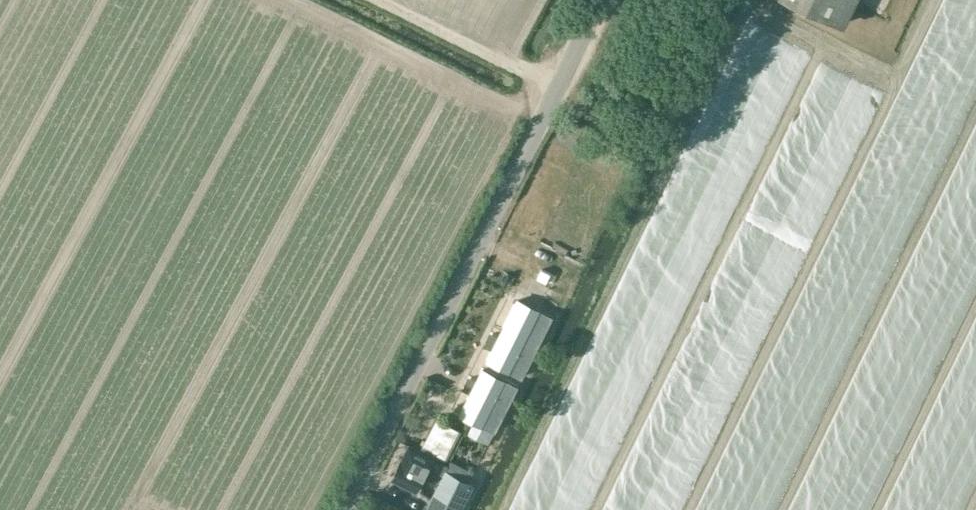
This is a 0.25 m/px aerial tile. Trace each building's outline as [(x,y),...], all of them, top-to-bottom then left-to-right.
[(844,22),(855,0),(800,0),(844,22)] [(493,347),(487,359),(523,376),(552,316),(517,298),(500,333),(492,329),(485,343),(493,347)] [(472,391),(460,413),(496,431),(519,384),(484,366),(478,377),(470,373),(463,387),(472,391)] [(437,418),(424,442),(441,451),(454,427),(437,418)] [(450,458),(448,463),(435,457),(434,458),(407,444),(391,477),(417,490),(425,476),(438,482),(425,509),(462,509),(474,484),(470,482),(476,470),(450,458)]
